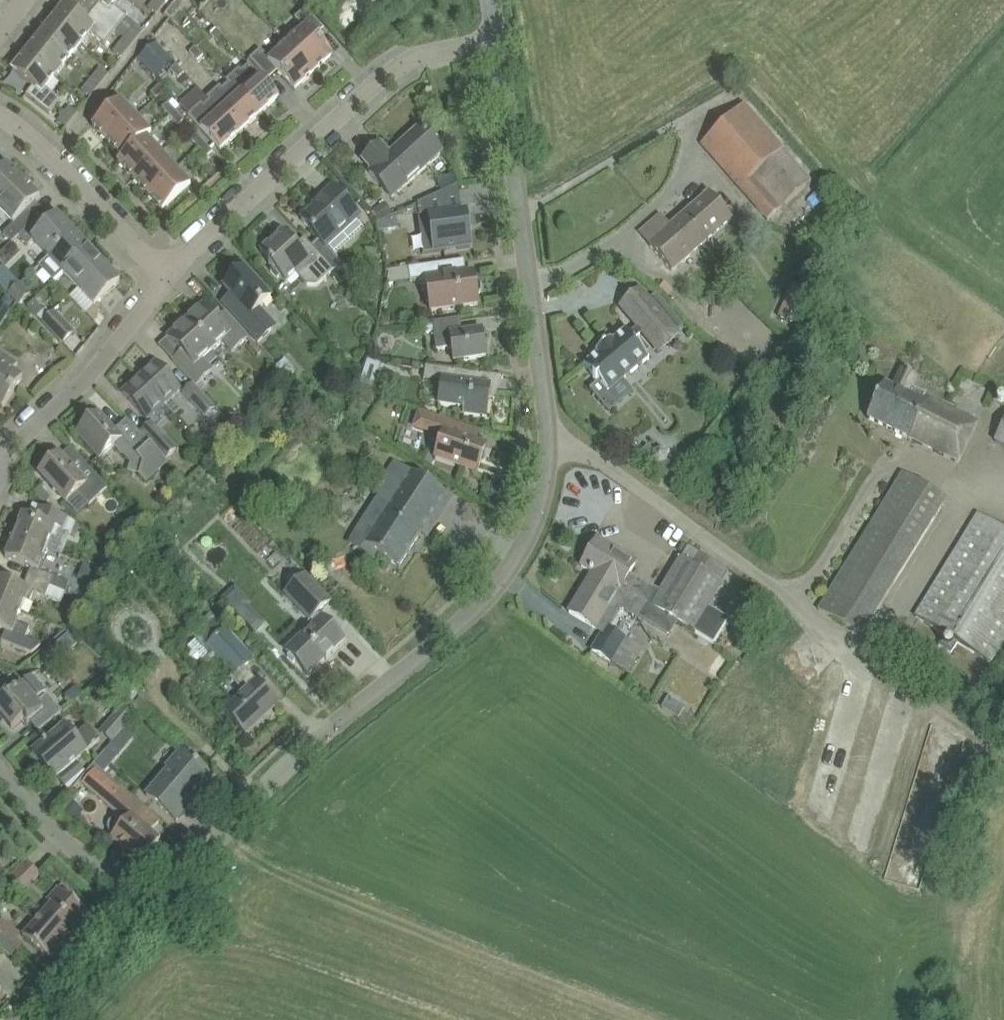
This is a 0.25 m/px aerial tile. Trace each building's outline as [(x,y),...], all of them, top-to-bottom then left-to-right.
[(50,20),(81,45),(90,33),(104,45),(115,31),(76,0),(74,0),(68,7),(65,5),(59,13),(57,12),(50,20)] [(115,31),(124,38),(132,45),(143,31),(135,25),(126,17),(112,6),(116,0),(76,0),(115,31)] [(165,3),(161,0),(155,0),(148,8),(156,15),(165,3)] [(304,29),(287,45),(314,74),(333,57),(315,38),(324,29),(305,9),(295,19),(304,29)] [(68,61),(81,45),(50,20),(50,21),(51,22),(39,38),(68,61)] [(216,29),(210,34),(218,43),(224,37),(216,29)] [(24,53),(54,77),(68,61),(39,38),(26,54),(25,52),(24,53)] [(121,58),(132,45),(124,38),(113,52),(121,58)] [(172,65),(154,45),(140,58),(157,78),(172,65)] [(277,72),(295,92),(314,74),(287,45),(270,60),(260,50),(250,60),(268,80),(277,72)] [(195,47),(189,52),(198,61),(203,56),(195,47)] [(45,89),(54,77),(24,53),(17,62),(19,63),(13,71),(33,87),(26,96),(49,114),(60,100),(45,89)] [(176,65),(170,70),(179,79),(184,74),(176,65)] [(279,98),(249,65),(241,72),(239,70),(226,81),(229,84),(259,116),(279,98)] [(91,80),(99,86),(108,75),(100,68),(91,80)] [(90,98),(99,86),(91,80),(82,91),(90,98)] [(220,87),(207,98),(209,101),(239,134),(259,116),(229,84),(222,90),(220,87)] [(159,85),(151,93),(156,99),(165,91),(159,85)] [(121,101),(92,127),(108,143),(136,117),(121,101)] [(201,104),(188,116),(220,152),(239,134),(209,101),(203,107),(201,104)] [(168,103),(163,108),(170,117),(176,112),(168,103)] [(808,182),(744,105),(700,145),(763,220),(808,182)] [(77,113),(69,107),(58,121),(66,128),(77,113)] [(176,112),(170,117),(178,126),(184,121),(176,112)] [(136,117),(108,143),(122,159),(146,137),(147,138),(151,134),(136,117)] [(369,173),(392,198),(442,153),(419,127),(390,154),(380,144),(362,160),(371,171),(369,173)] [(197,135),(191,140),(199,149),(205,143),(197,135)] [(147,138),(146,137),(122,159),(117,163),(133,179),(161,154),(147,138)] [(205,143),(199,149),(207,157),(213,152),(205,143)] [(161,154),(133,179),(147,196),(176,170),(161,154)] [(23,181),(7,164),(0,171),(0,204),(23,181)] [(191,186),(176,170),(147,196),(163,212),(191,186)] [(23,181),(0,204),(0,211),(13,224),(3,234),(12,242),(19,236),(34,222),(25,213),(40,197),(23,181)] [(462,212),(458,185),(418,204),(420,218),(430,217),(435,252),(470,248),(466,212),(462,212)] [(319,241),(312,247),(323,259),(333,270),(340,263),(326,248),(360,217),(333,187),(321,198),(324,200),(301,221),(319,241)] [(649,246),(671,271),(732,219),(710,193),(649,246)] [(386,203),(373,210),(380,222),(393,215),(386,203)] [(376,222),(368,214),(358,223),(371,236),(378,231),(376,222)] [(33,241),(48,258),(74,233),(57,216),(45,228),(36,219),(34,222),(19,236),(28,245),(33,241)] [(380,222),(377,223),(378,231),(388,230),(386,219),(380,222)] [(421,232),(392,238),(395,251),(424,245),(421,232)] [(48,258),(63,273),(89,249),(74,233),(48,258)] [(270,271),(277,279),(280,277),(286,284),(296,275),(307,286),(316,287),(334,271),(333,270),(323,259),(312,247),(309,244),(300,252),(283,233),(260,253),(270,264),(269,265),(273,269),(270,271)] [(78,289),(104,265),(89,249),(63,273),(78,289)] [(477,283),(475,283),(474,273),(466,274),(464,261),(408,269),(410,282),(421,280),(422,288),(422,290),(428,289),(431,312),(478,305),(477,295),(478,295),(481,292),(480,285),(477,283)] [(104,265),(78,289),(94,306),(120,282),(104,265)] [(255,312),(271,297),(244,268),(224,287),(231,295),(222,303),(258,342),(272,330),(255,312)] [(400,271),(388,272),(390,284),(402,282),(400,271)] [(0,285),(10,293),(17,284),(8,276),(0,285)] [(792,285),(777,317),(798,326),(813,294),(792,285)] [(640,346),(636,342),(635,343),(634,341),(644,333),(658,349),(677,333),(649,300),(644,294),(625,310),(630,316),(639,326),(629,335),(625,331),(624,331),(624,332),(612,342),(610,341),(596,353),(598,355),(585,365),(585,364),(584,365),(594,378),(593,379),(596,382),(597,382),(608,394),(609,393),(608,393),(647,360),(648,360),(649,359),(638,347),(640,346)] [(55,295),(46,303),(78,337),(87,328),(55,295)] [(5,297),(0,304),(0,328),(11,312),(8,310),(14,302),(5,297)] [(27,307),(37,318),(44,311),(34,301),(27,307)] [(232,352),(248,337),(226,313),(217,321),(203,306),(185,322),(212,351),(222,342),(232,352)] [(62,343),(73,332),(54,311),(43,322),(62,343)] [(425,332),(433,331),(436,350),(452,348),(454,362),(486,357),(482,330),(462,332),(460,319),(432,323),(432,324),(424,325),(425,332)] [(202,361),(212,351),(185,322),(168,338),(182,353),(173,361),(195,386),(211,371),(202,361)] [(18,364),(0,352),(0,406),(3,408),(23,378),(13,371),(18,364)] [(284,359),(276,367),(287,379),(296,371),(284,359)] [(139,378),(164,405),(181,390),(156,363),(139,378)] [(437,402),(440,402),(439,405),(465,408),(464,414),(486,417),(490,387),(478,386),(479,374),(425,367),(424,380),(442,383),(441,391),(438,390),(436,393),(435,396),(437,402)] [(892,384),(886,381),(867,419),(958,463),(979,419),(925,393),(922,398),(910,393),(918,377),(900,368),(892,384)] [(147,421),(164,405),(139,378),(122,393),(147,421)] [(204,417),(215,408),(193,384),(183,394),(204,417)] [(476,442),(480,431),(420,410),(414,427),(443,437),(433,465),(451,471),(452,465),(477,473),(486,446),(476,442)] [(165,462),(140,434),(128,421),(116,431),(99,413),(77,433),(100,458),(114,445),(131,464),(138,457),(143,464),(139,475),(146,484),(168,464),(165,462)] [(1003,446),(1003,420),(994,441),(1003,446)] [(165,462),(177,450),(152,423),(140,434),(165,462)] [(89,505),(108,489),(87,466),(77,475),(59,455),(40,473),(67,502),(78,492),(89,505)] [(399,567),(446,495),(395,463),(375,493),(378,495),(354,532),(367,541),(364,545),(399,567)] [(895,486),(818,610),(854,631),(862,637),(867,629),(936,516),(943,506),(946,500),(903,473),(899,479),(895,486)] [(40,486),(31,494),(46,503),(52,498),(40,486)] [(129,513),(123,520),(133,531),(140,524),(129,513)] [(49,518),(47,524),(23,514),(14,536),(48,550),(57,528),(70,534),(75,523),(60,517),(58,522),(49,518)] [(979,514),(916,617),(945,635),(938,646),(951,653),(957,643),(990,663),(1003,640),(1003,530),(979,514)] [(14,536),(5,558),(31,568),(27,578),(63,593),(65,593),(69,583),(54,577),(40,572),(44,563),(39,562),(44,550),(48,551),(48,550),(14,536)] [(598,539),(581,567),(592,574),(646,604),(677,622),(693,632),(695,629),(702,633),(704,631),(709,634),(716,622),(703,615),(712,601),(722,584),(729,573),(688,548),(681,559),(661,592),(635,578),(633,581),(627,578),(629,574),(636,563),(598,539)] [(295,661),(308,674),(344,640),(322,616),(322,617),(317,613),(330,600),(305,575),(292,559),(282,568),(296,584),(285,594),(310,620),(310,619),(315,624),(286,651),(290,655),(288,657),(293,663),(295,661)] [(592,574),(569,613),(586,623),(593,628),(601,632),(590,651),(608,661),(628,673),(643,648),(613,631),(610,629),(622,610),(624,611),(637,619),(646,604),(592,574)] [(63,593),(27,578),(23,588),(0,578),(0,603),(19,611),(23,600),(28,602),(32,593),(58,603),(63,593)] [(19,611),(0,603),(0,629),(5,631),(1,641),(31,653),(40,645),(23,638),(27,628),(14,623),(19,611)] [(266,625),(249,608),(239,618),(255,636),(266,625)] [(246,734),(278,704),(257,681),(257,682),(243,667),(252,658),(216,619),(198,635),(234,674),(232,676),(246,692),(225,711),(246,734)] [(67,634),(54,645),(64,657),(77,645),(67,634)] [(44,692),(48,689),(35,674),(31,677),(32,678),(6,699),(5,698),(0,702),(0,714),(12,728),(21,721),(25,725),(30,721),(39,731),(61,713),(44,692)] [(112,743),(134,717),(123,708),(101,733),(112,743)] [(73,737),(64,726),(33,753),(55,779),(100,741),(87,725),(73,737)] [(169,769),(146,796),(176,822),(193,802),(191,800),(211,776),(181,751),(167,767),(169,769)] [(94,765),(104,773),(115,761),(105,752),(94,765)] [(160,822),(104,773),(94,765),(87,773),(115,795),(106,806),(117,816),(114,817),(109,823),(108,827),(110,832),(114,835),(111,839),(140,864),(161,840),(151,832),(160,822)] [(61,813),(73,823),(84,812),(72,801),(61,813)] [(33,881),(33,882),(40,875),(26,863),(11,879),(23,891),(33,881)] [(58,888),(48,900),(52,904),(23,937),(49,959),(69,935),(72,938),(90,916),(58,888)] [(18,951),(24,944),(15,937),(18,933),(1,919),(0,920),(0,935),(6,940),(18,951)] [(13,957),(18,951),(6,940),(0,947),(13,957)]
